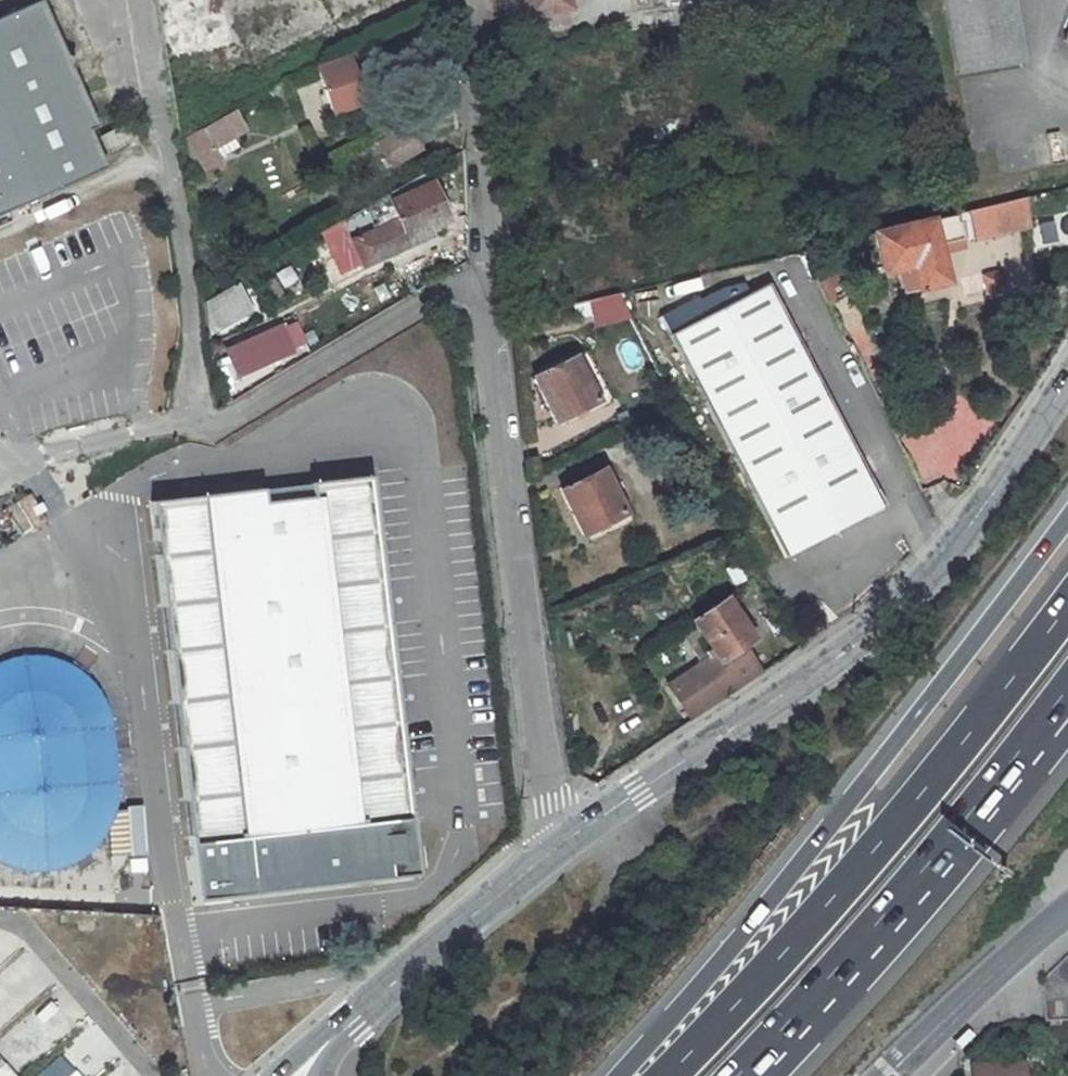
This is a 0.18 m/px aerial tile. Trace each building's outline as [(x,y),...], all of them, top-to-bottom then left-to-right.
[(0,15),(0,216),(106,169),(91,128),(99,124),(88,101),(89,100),(72,65),(76,56),(66,52),(44,0),(35,0),(0,15)] [(232,45),(219,0),(161,0),(179,61),(232,45)] [(570,8),(568,0),(524,0),(527,16),(570,8)] [(1024,62),(1013,0),(945,0),(958,73),(1024,62)] [(369,82),(364,68),(353,73),(347,57),(317,68),(332,112),(363,102),(357,87),(369,82)] [(230,136),(244,128),(235,109),(185,138),(205,173),(222,163),(219,158),(237,147),(230,136)] [(106,153),(135,139),(127,124),(109,133),(106,127),(96,132),(106,153)] [(390,166),(422,148),(409,125),(377,143),(390,166)] [(1067,160),(1067,155),(1066,130),(1039,132),(1041,162),(1067,160)] [(433,226),(448,220),(426,171),(342,220),(362,265),(436,233),(433,226)] [(976,238),(1029,226),(1024,197),(969,211),(976,238)] [(940,245),(963,239),(958,214),(934,220),(933,217),(874,231),(884,272),(897,269),(902,268),(904,273),(908,292),(949,282),(940,245)] [(329,285),(338,280),(333,270),(324,275),(329,285)] [(987,293),(1003,290),(999,272),(983,276),(987,293)] [(825,274),(815,279),(826,303),(837,298),(825,274)] [(208,332),(249,309),(235,283),(203,302),(208,332)] [(784,558),(884,506),(768,283),(668,335),(784,558)] [(585,299),(593,327),(628,317),(620,289),(585,299)] [(240,375),(267,362),(258,341),(234,352),(233,348),(228,350),(240,375)] [(612,402),(587,351),(576,356),(598,400),(573,412),(577,419),(612,402)] [(598,400),(576,356),(533,377),(556,422),(573,412),(598,400)] [(269,367),(267,362),(240,375),(243,381),(269,367)] [(903,430),(928,480),(1000,444),(975,394),(903,430)] [(619,487),(608,466),(603,469),(614,490),(619,487)] [(603,469),(603,468),(560,490),(582,535),(600,526),(604,535),(635,518),(619,487),(614,490),(603,469)] [(404,788),(366,476),(297,484),(299,499),(251,505),(250,492),(141,505),(189,899),(414,872),(404,788)] [(748,579),(758,573),(750,557),(739,563),(748,579)] [(743,646),(754,639),(727,598),(693,620),(711,647),(706,651),(709,657),(667,684),(691,719),(760,672),(746,651),(725,666),(721,661),(743,646)] [(725,666),(746,651),(743,646),(721,661),(725,666)] [(8,870),(29,876),(52,873),(75,862),(94,849),(104,834),(116,807),(117,785),(109,726),(105,706),(91,687),(78,671),(64,662),(43,657),(28,656),(14,658),(0,662),(0,867),(8,870)] [(55,995),(45,1033),(62,1037),(71,999),(55,995)] [(55,1053),(35,1075),(81,1075),(55,1053)] [(0,1058),(0,1075),(13,1075),(0,1058)] [(126,1060),(107,1075),(139,1075),(126,1060)] [(1024,1062),(971,1065),(972,1075),(1025,1075),(1024,1062)]
